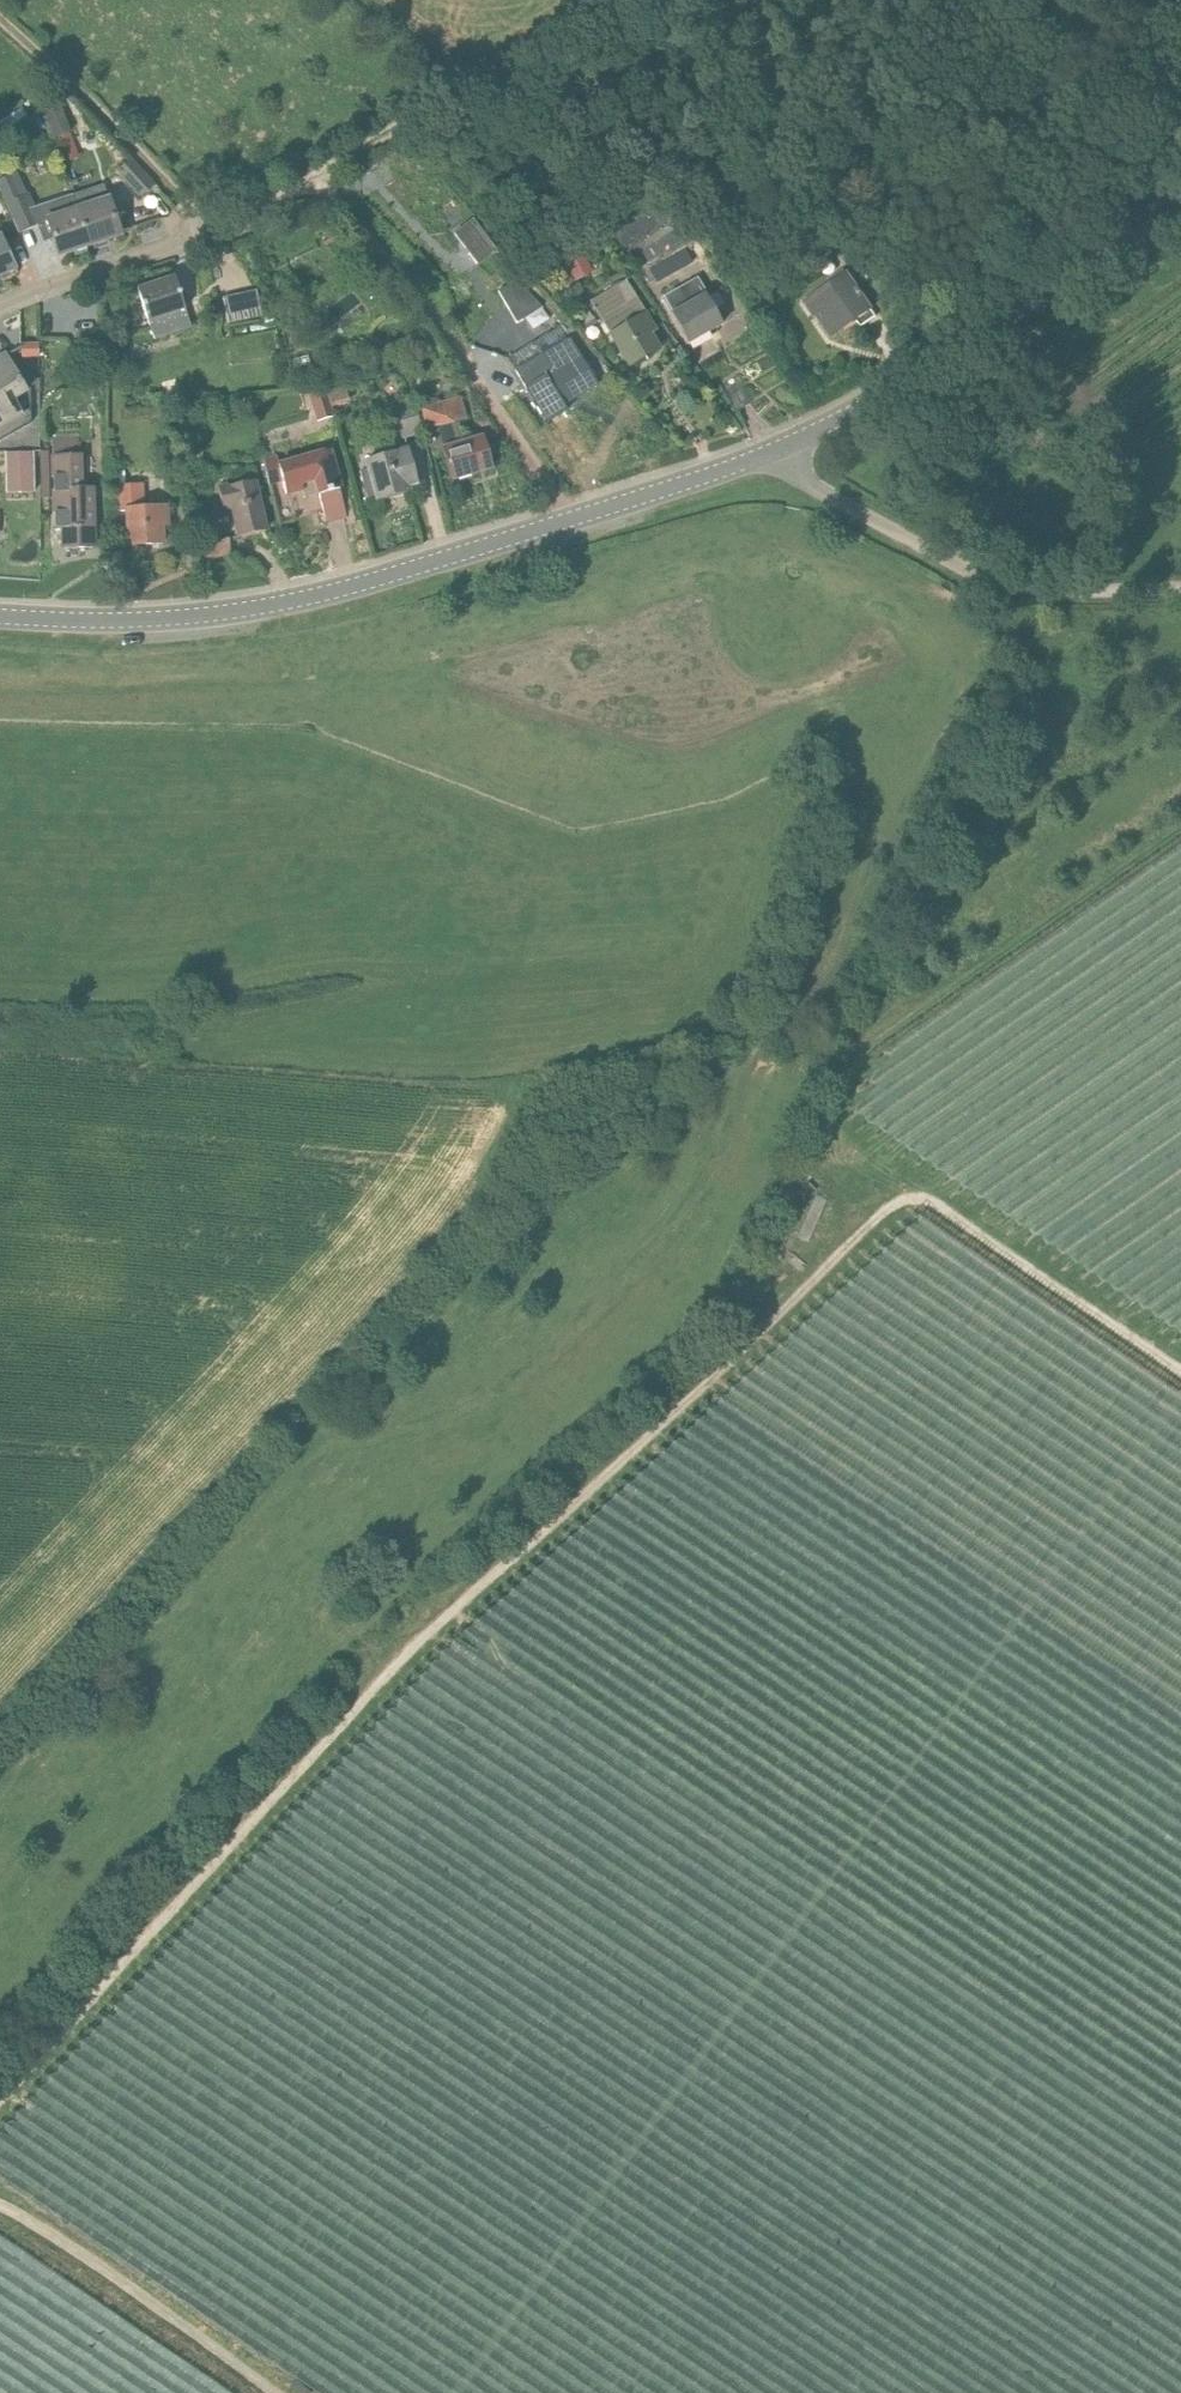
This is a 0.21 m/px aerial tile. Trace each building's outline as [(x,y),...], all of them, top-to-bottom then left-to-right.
[(54,138),(70,132),(58,97),(42,102),(54,138)] [(140,196),(154,184),(131,159),(118,171),(140,196)] [(7,207),(22,201),(12,176),(0,181),(0,191),(7,207)] [(119,234),(107,200),(108,200),(103,186),(73,197),(77,210),(89,245),(119,234)] [(33,226),(22,201),(7,207),(19,233),(33,226)] [(59,255),(89,245),(77,210),(47,220),(59,255)] [(473,211),(456,226),(482,256),(499,241),(473,211)] [(281,225),(284,233),(301,226),(298,219),(281,225)] [(16,269),(0,232),(0,276),(16,269)] [(686,250),(663,263),(670,275),(693,263),(686,250)] [(591,272),(583,257),(569,264),(577,279),(591,272)] [(663,263),(661,261),(649,268),(656,282),(670,275),(663,263)] [(847,273),(806,301),(830,336),(871,308),(847,273)] [(166,315),(185,309),(175,277),(137,289),(148,321),(154,339),(172,333),(166,315)] [(722,324),(705,294),(705,295),(695,278),(661,297),(671,314),(687,343),(722,324)] [(517,321),(542,306),(517,279),(498,289),(517,321)] [(655,329),(645,313),(646,312),(626,280),(591,301),(610,334),(629,365),(658,348),(649,333),(655,329)] [(570,296),(586,328),(595,323),(579,292),(570,296)] [(245,319),(239,295),(222,298),(228,323),(245,319)] [(38,344),(21,344),(21,357),(39,356),(38,344)] [(26,391),(5,354),(0,356),(0,426),(21,414),(13,398),(26,391)] [(297,366),(310,362),(308,355),(295,359),(297,366)] [(545,377),(544,376),(526,387),(538,408),(541,413),(542,412),(547,421),(566,411),(562,405),(596,385),(580,357),(545,377)] [(720,384),(736,411),(751,403),(735,375),(720,384)] [(325,390),(310,394),(318,421),(333,417),(325,390)] [(412,399),(393,405),(402,438),(421,433),(412,399)] [(435,453),(443,451),(451,479),(491,467),(482,438),(464,443),(452,400),(420,409),(426,430),(427,430),(435,453)] [(63,548),(93,547),(91,489),(80,489),(78,439),(53,440),(55,529),(63,529),(63,548)] [(396,451),(372,458),(369,445),(354,449),(358,462),(367,460),(378,500),(407,492),(405,485),(417,482),(408,450),(397,453),(396,451)] [(268,483),(282,479),(286,494),(303,489),(301,483),(315,479),(326,521),(346,515),(328,450),(277,465),(275,457),(263,461),(268,483)] [(32,452),(6,452),(7,494),(33,493),(32,452)] [(169,470),(169,479),(178,479),(178,469),(169,470)] [(223,509),(232,507),(239,537),(265,531),(254,481),(218,489),(223,509)] [(167,506),(145,507),(143,484),(117,485),(118,512),(126,511),(129,545),(163,543),(162,526),(168,525),(167,506)] [(199,542),(201,557),(231,552),(229,538),(199,542)]
